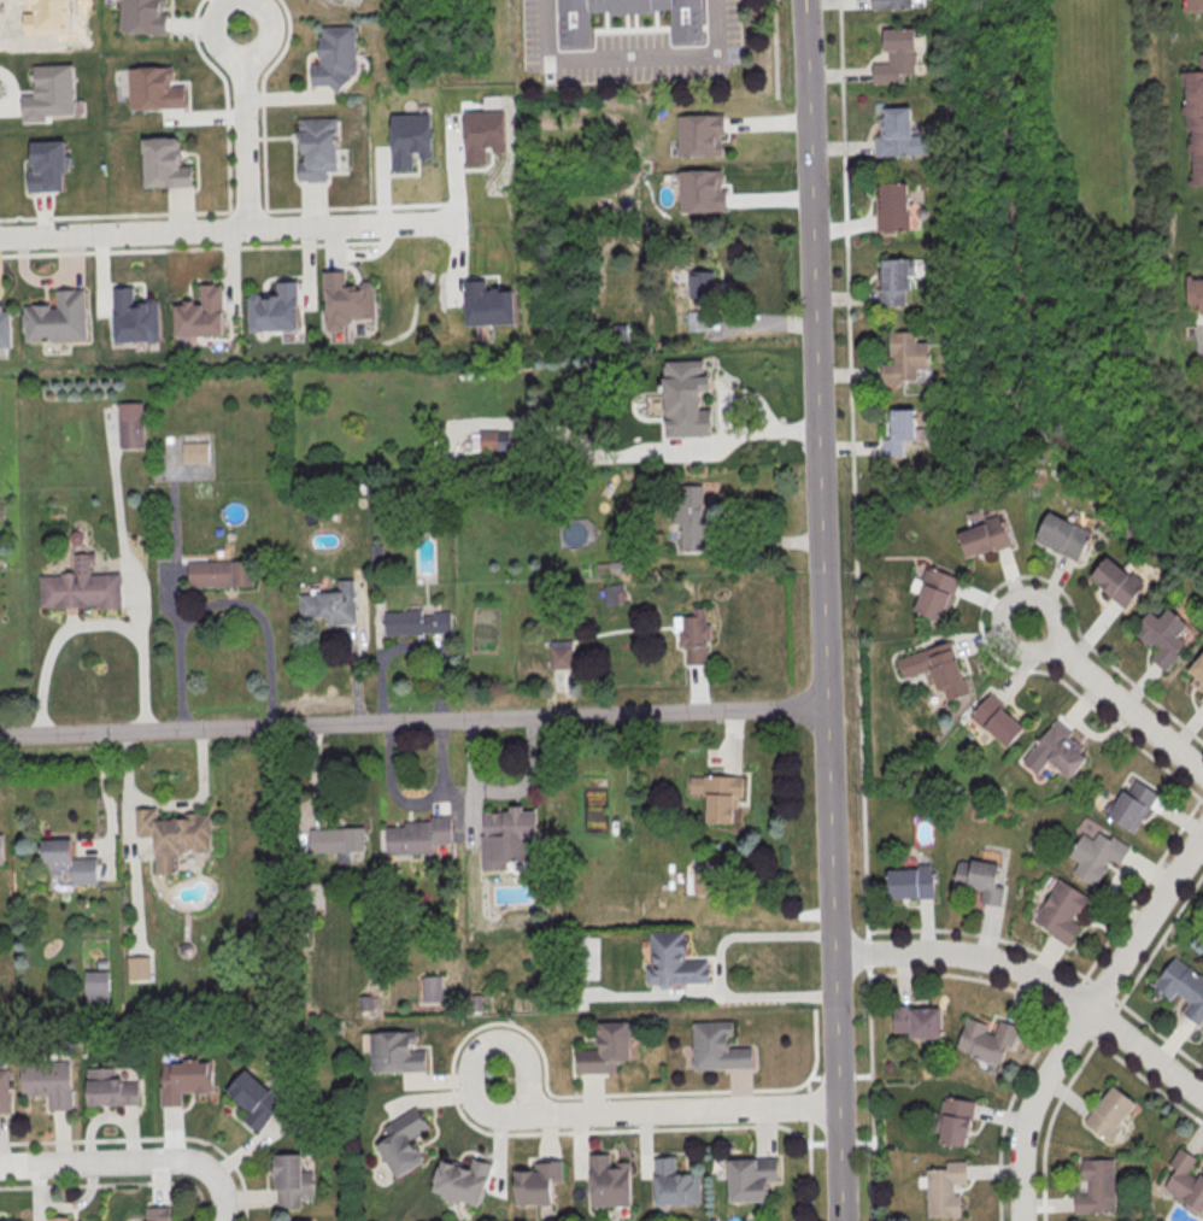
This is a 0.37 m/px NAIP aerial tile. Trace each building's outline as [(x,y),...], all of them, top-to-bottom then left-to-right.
[(170,0),(121,0),(120,33),(168,35),(170,0)] [(557,46),(589,45),(588,13),(667,11),(668,43),(700,42),(699,0),(555,0),(557,46)] [(912,8),(912,0),(872,0),(872,10),(912,8)] [(1184,12),(1202,11),(1202,0),(1183,0),(1184,12)] [(358,25),(321,26),(322,63),(311,63),(312,88),(347,88),(347,77),(358,77),(358,25)] [(916,28),(885,28),(885,62),(873,62),(873,84),(904,83),(904,72),(916,72),(916,28)] [(1197,54),(1198,74),(1183,74),(1184,130),(1190,130),(1191,186),(1202,186),(1202,54),(1197,54)] [(75,64),(35,65),(35,94),(22,94),(23,122),(77,121),(75,64)] [(130,66),(130,109),(187,108),(187,85),(173,85),(173,66),(130,66)] [(913,107),(885,107),(885,131),(875,131),(875,155),(913,155),(913,107)] [(675,116),(721,115),(722,135),(717,135),(717,142),(720,142),(720,155),(675,157),(675,116)] [(339,169),(339,117),(299,117),(299,182),(327,182),(327,169),(339,169)] [(194,187),(193,161),(181,161),(181,136),(144,137),(144,187),(194,187)] [(69,141),(29,141),(29,191),(69,191),(69,141)] [(676,171),(677,213),(723,212),(723,190),(720,190),(718,170),(676,171)] [(910,182),(877,182),(877,230),(910,230),(910,182)] [(880,258),(879,306),(910,306),(911,258),(880,258)] [(324,271),(327,332),(351,331),(351,319),(377,318),(375,282),(349,283),(349,270),(324,271)] [(715,271),(690,271),(690,299),(715,299),(715,271)] [(1202,313),(1202,278),(1188,279),(1189,303),(1200,303),(1201,313),(1202,313)] [(276,293),(250,294),(250,332),(301,331),(301,281),(275,281),(276,293)] [(198,286),(219,286),(222,337),(172,340),(171,303),(192,303),(192,306),(198,306),(198,286)] [(84,287),(87,340),(24,342),(23,304),(51,303),(51,306),(58,305),(57,288),(84,287)] [(111,289),(112,344),(159,342),(158,304),(129,305),(128,289),(111,289)] [(11,345),(10,309),(1,309),(1,305),(0,303),(0,345),(11,345)] [(707,329),(706,313),(692,313),(693,330),(707,329)] [(884,331),(885,384),(918,383),(918,371),(930,370),(929,342),(917,342),(917,331),(884,331)] [(662,362),(664,439),(709,438),(706,378),(702,378),(700,360),(662,362)] [(118,403),(142,401),(145,446),(119,447),(118,403)] [(916,408),(885,408),(885,456),(909,456),(909,446),(916,446),(916,408)] [(184,462),(210,462),(210,442),(184,442),(184,462)] [(679,485),(702,485),(703,522),(700,522),(702,541),(702,550),(680,551),(680,523),(673,523),(673,509),(679,509),(679,485)] [(1048,510),(1091,530),(1076,560),(1033,539),(1048,510)] [(969,561),(1012,545),(1001,514),(957,531),(969,561)] [(39,575),(74,574),(74,553),(95,552),(95,563),(89,563),(90,574),(119,573),(121,607),(98,609),(98,604),(40,606),(39,575)] [(1108,557),(1128,574),(1131,571),(1145,582),(1123,609),(1109,595),(1110,593),(1091,577),(1108,557)] [(187,560),(252,559),(252,585),(187,586),(187,560)] [(914,612),(946,622),(961,577),(928,566),(923,583),(915,580),(913,590),(921,592),(914,612)] [(298,594),(353,591),(356,623),(345,623),(325,624),(325,618),(299,620),(298,594)] [(703,606),(704,615),(705,615),(705,623),(709,623),(710,639),(706,639),(706,645),(705,645),(705,664),(697,664),(686,664),(686,645),(679,645),(679,632),(673,632),(671,616),(693,615),(693,607),(703,606)] [(1148,610),(1131,632),(1148,646),(1151,641),(1158,647),(1150,658),(1167,670),(1180,653),(1178,651),(1186,641),(1178,634),(1185,624),(1164,607),(1156,617),(1148,610)] [(383,612),(385,635),(451,632),(450,611),(432,612),(432,615),(421,616),(419,610),(383,612)] [(896,658),(950,639),(963,677),(964,676),(969,692),(946,700),(941,687),(937,688),(929,668),(902,677),(896,658)] [(548,647),(570,647),(571,668),(550,669),(548,647)] [(1187,669),(1195,675),(1187,682),(1197,691),(1199,688),(1202,692),(1202,651),(1187,669)] [(970,718),(1009,747),(1028,721),(988,693),(970,718)] [(1020,761),(1055,718),(1070,732),(1066,738),(1087,756),(1069,777),(1048,759),(1035,774),(1020,761)] [(703,774),(729,775),(743,775),(741,797),(733,797),(732,822),(705,822),(705,794),(687,794),(688,775),(703,776),(703,774)] [(1157,793),(1132,833),(1102,814),(1111,799),(1115,802),(1123,788),(1128,792),(1135,780),(1157,793)] [(536,809),(538,859),(506,861),(506,869),(480,870),(479,834),(483,834),(482,812),(503,811),(503,810),(510,810),(510,804),(522,804),(522,809),(536,809)] [(134,808),(155,808),(155,818),(172,818),(172,814),(207,814),(209,850),(177,851),(177,874),(154,874),(153,836),(135,836),(134,808)] [(448,816),(450,843),(432,843),(432,853),(385,855),(385,827),(403,826),(403,822),(429,821),(429,816),(448,816)] [(309,829),(317,829),(363,827),(364,851),(309,852),(309,829)] [(1082,833),(1092,839),(1097,832),(1105,836),(1108,833),(1129,846),(1119,864),(1109,857),(1104,864),(1107,865),(1093,887),(1070,871),(1078,862),(1067,856),(1082,833)] [(42,839),(70,838),(71,858),(95,857),(95,870),(96,882),(71,884),(70,873),(47,874),(47,862),(42,862),(42,839)] [(972,858),(998,863),(994,885),(1003,886),(999,905),(979,902),(981,891),(952,885),(956,862),(960,862),(960,861),(970,862),(972,858)] [(916,864),(933,863),(934,898),(914,898),(914,896),(887,897),(887,868),(916,867),(916,864)] [(693,870),(714,870),(714,893),(692,893),(693,870)] [(1058,879),(1032,918),(1049,929),(1046,933),(1068,946),(1080,926),(1070,918),(1074,914),(1076,915),(1087,897),(1058,879)] [(649,932),(682,931),(683,959),(706,959),(706,965),(709,965),(709,981),(645,982),(645,967),(650,967),(649,932)] [(127,957),(148,956),(149,979),(127,979),(127,957)] [(1174,957),(1151,987),(1168,1000),(1175,992),(1187,1002),(1180,1011),(1197,1025),(1202,1017),(1202,979),(1174,957)] [(110,970),(86,970),(86,1001),(110,1001),(110,970)] [(421,976),(440,975),(440,1002),(422,1002),(421,976)] [(942,1040),(942,1006),(893,1005),(892,1033),(905,1033),(905,1039),(942,1040)] [(1018,1026),(998,1019),(995,1028),(966,1018),(955,1050),(1003,1067),(1018,1026)] [(691,1021),(732,1020),(732,1035),(726,1035),(727,1043),(728,1043),(728,1046),(751,1046),(752,1068),(694,1069),(692,1068),(691,1021)] [(598,1022),(629,1021),(630,1058),(614,1059),(614,1073),(575,1074),(575,1049),(599,1049),(598,1022)] [(371,1072),(429,1072),(429,1046),(416,1046),(416,1030),(371,1031),(371,1072)] [(171,1063),(182,1063),(182,1058),(196,1058),(198,1063),(210,1062),(212,1091),(180,1092),(181,1105),(159,1106),(159,1087),(162,1086),(160,1064),(170,1064),(171,1063)] [(19,1063),(69,1061),(70,1110),(47,1110),(46,1096),(20,1097),(19,1063)] [(86,1068),(87,1105),(137,1104),(136,1082),(121,1082),(121,1078),(113,1078),(113,1068),(86,1068)] [(243,1068),(269,1090),(271,1088),(284,1100),(257,1132),(242,1119),(250,1110),(225,1088),(243,1068)] [(8,1114),(0,1114),(0,1070),(7,1070),(8,1114)] [(1111,1084),(1082,1121),(1110,1141),(1120,1129),(1116,1126),(1134,1102),(1111,1084)] [(935,1133),(941,1134),(940,1144),(968,1148),(974,1100),(941,1096),(935,1133)] [(382,1126),(415,1106),(427,1126),(407,1138),(412,1146),(415,1145),(424,1161),(395,1178),(374,1143),(387,1135),(382,1126)] [(1199,1174),(1202,1176),(1202,1206),(1199,1211),(1163,1187),(1175,1169),(1168,1163),(1179,1147),(1196,1158),(1187,1172),(1197,1178),(1199,1174)] [(275,1154),(300,1152),(301,1170),(312,1170),(312,1196),(299,1196),(300,1207),(276,1207),(275,1178),(272,1178),(272,1164),(275,1164),(275,1154)] [(589,1152),(589,1207),(629,1205),(628,1162),(614,1162),(614,1166),(609,1166),(608,1152),(589,1152)] [(653,1156),(655,1204),(698,1203),(698,1173),(674,1173),(674,1156),(653,1156)] [(440,1160),(431,1194),(481,1208),(493,1164),(472,1157),(469,1168),(440,1160)] [(727,1158),(776,1157),(776,1179),(768,1179),(768,1199),(728,1201),(727,1158)] [(1080,1160),(1113,1158),(1114,1211),(1074,1213),(1073,1194),(1086,1193),(1086,1180),(1081,1180),(1080,1160)] [(561,1160),(561,1181),(550,1181),(551,1204),(515,1205),(514,1169),(533,1168),(533,1161),(561,1160)] [(964,1161),(966,1182),(952,1182),(952,1193),(958,1193),(960,1217),(926,1217),(925,1169),(945,1168),(945,1161),(964,1161)] [(169,1207),(169,1220),(146,1220),(146,1207),(169,1207)]
